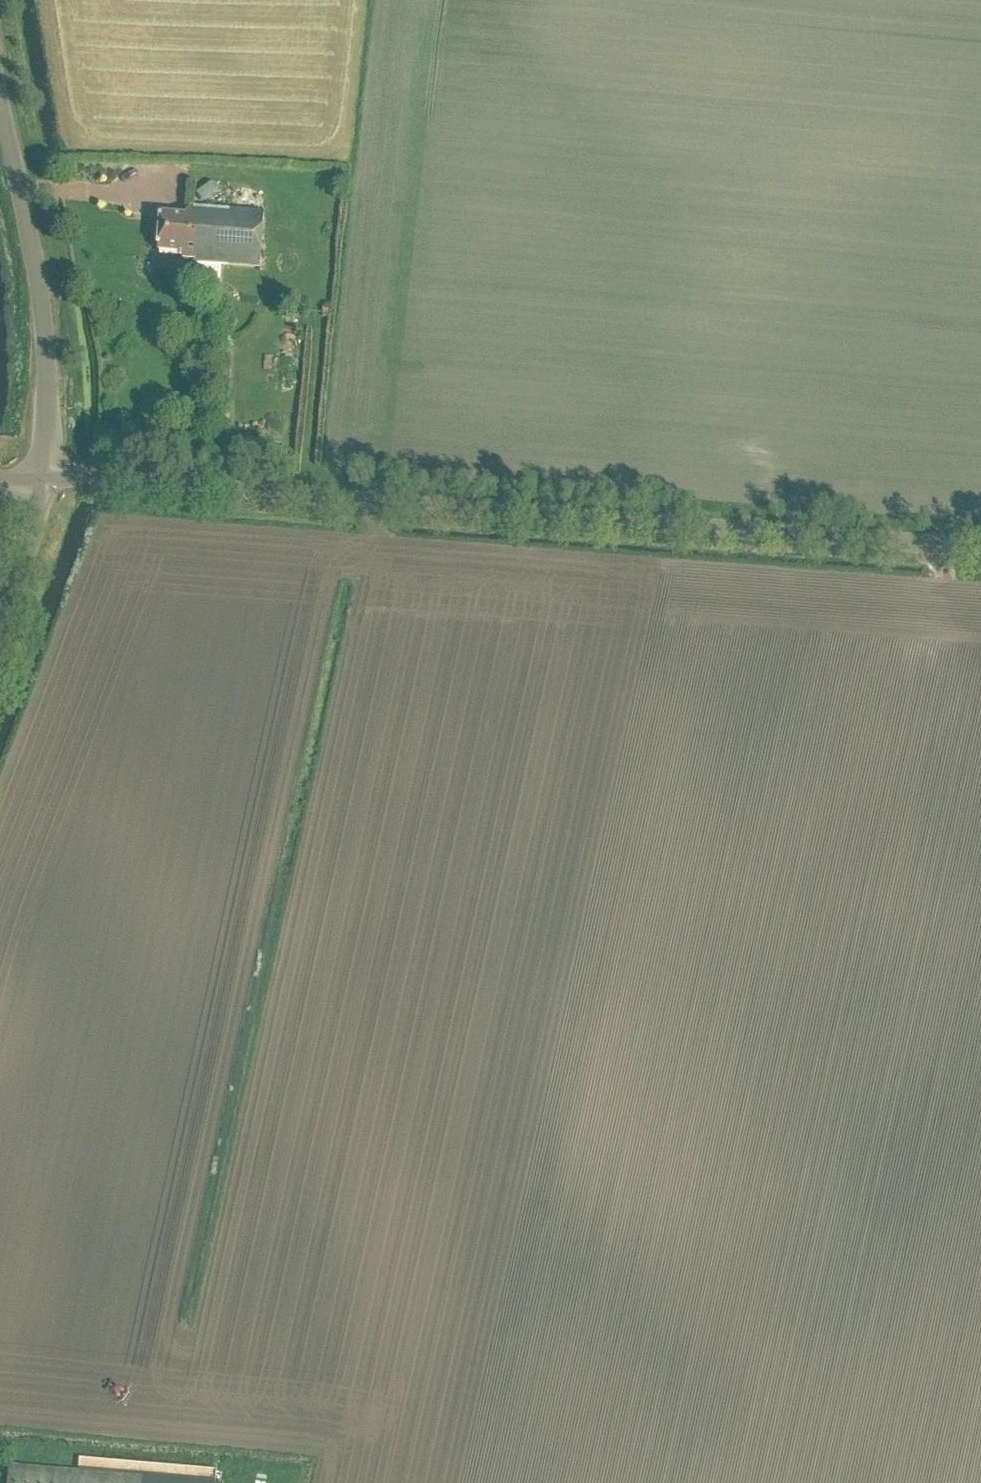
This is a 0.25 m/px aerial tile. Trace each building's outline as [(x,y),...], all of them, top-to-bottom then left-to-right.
[(181,258),(196,260),(195,263),(260,268),(264,213),(191,206),(191,207),(184,217),(161,215),(158,252),(181,254),(181,258)] [(244,1476),(232,1475),(224,1479),(104,1468),(104,1476),(10,1468),(8,1482),(244,1482),(244,1476)]
